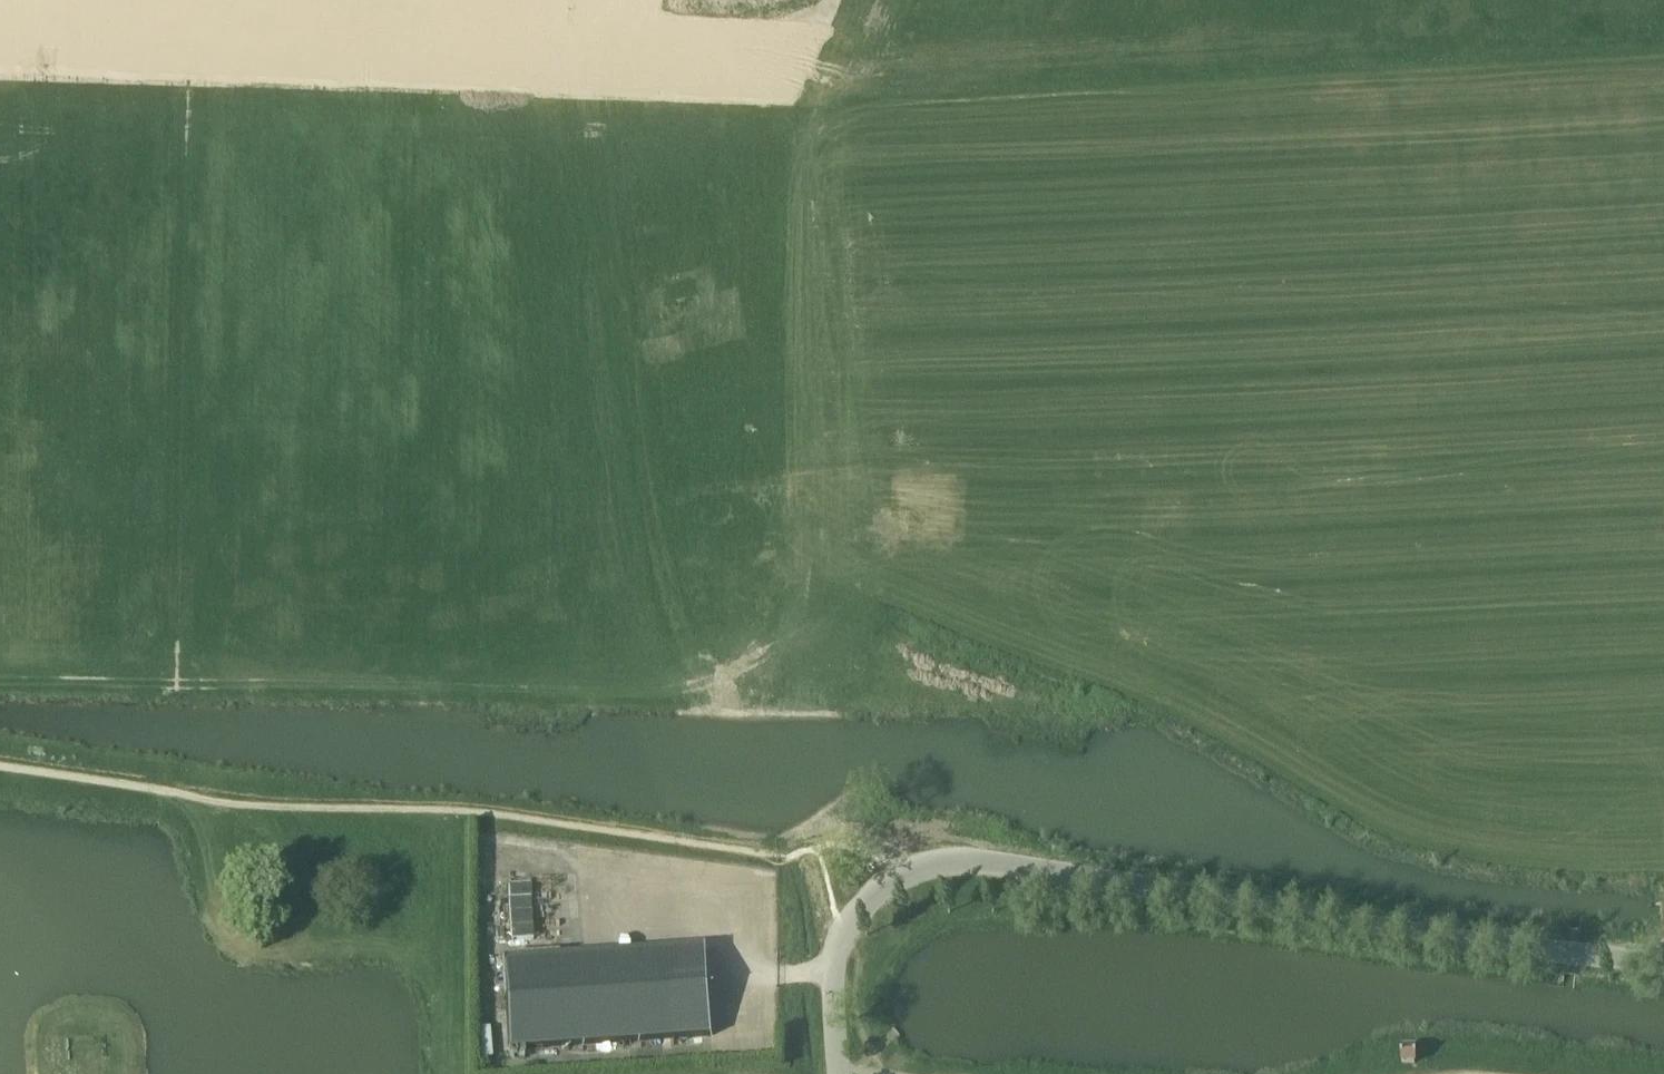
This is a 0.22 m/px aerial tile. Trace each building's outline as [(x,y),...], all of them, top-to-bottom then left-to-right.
[(530,884),(507,885),(510,950),(533,949),(530,884)] [(707,946),(503,960),(508,1048),(713,1036),(707,946)] [(1416,1046),(1401,1047),(1401,1063),(1416,1063),(1416,1046)]
